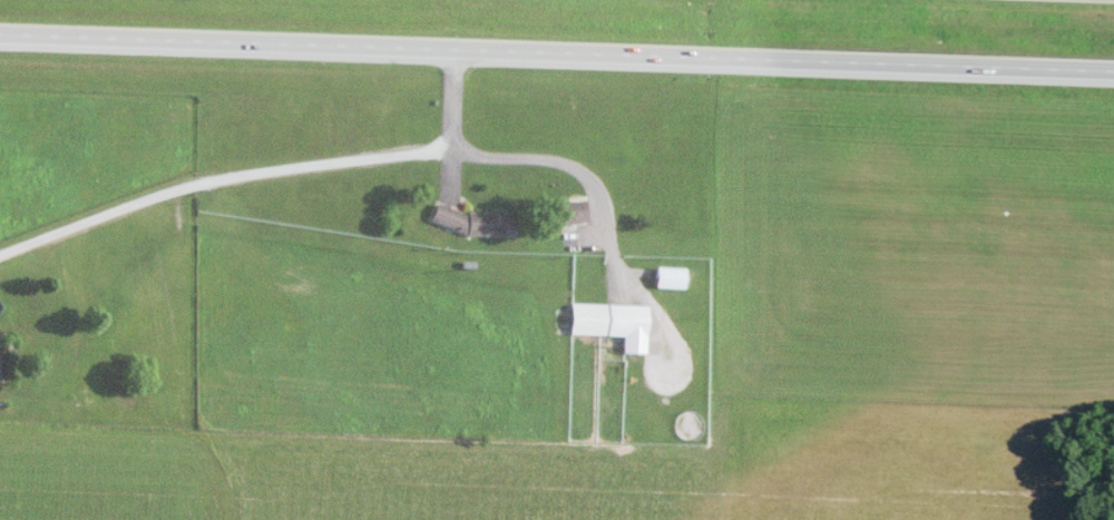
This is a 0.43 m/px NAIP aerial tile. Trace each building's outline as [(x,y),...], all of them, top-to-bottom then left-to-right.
[(588,220),(583,198),(556,204),(561,226),(588,220)] [(514,220),(506,220),(506,211),(433,208),(432,230),(514,233),(514,220)] [(682,267),(655,267),(655,287),(682,287),(682,267)] [(645,304),(569,303),(569,334),(621,334),(621,352),(644,352),(645,304)]
